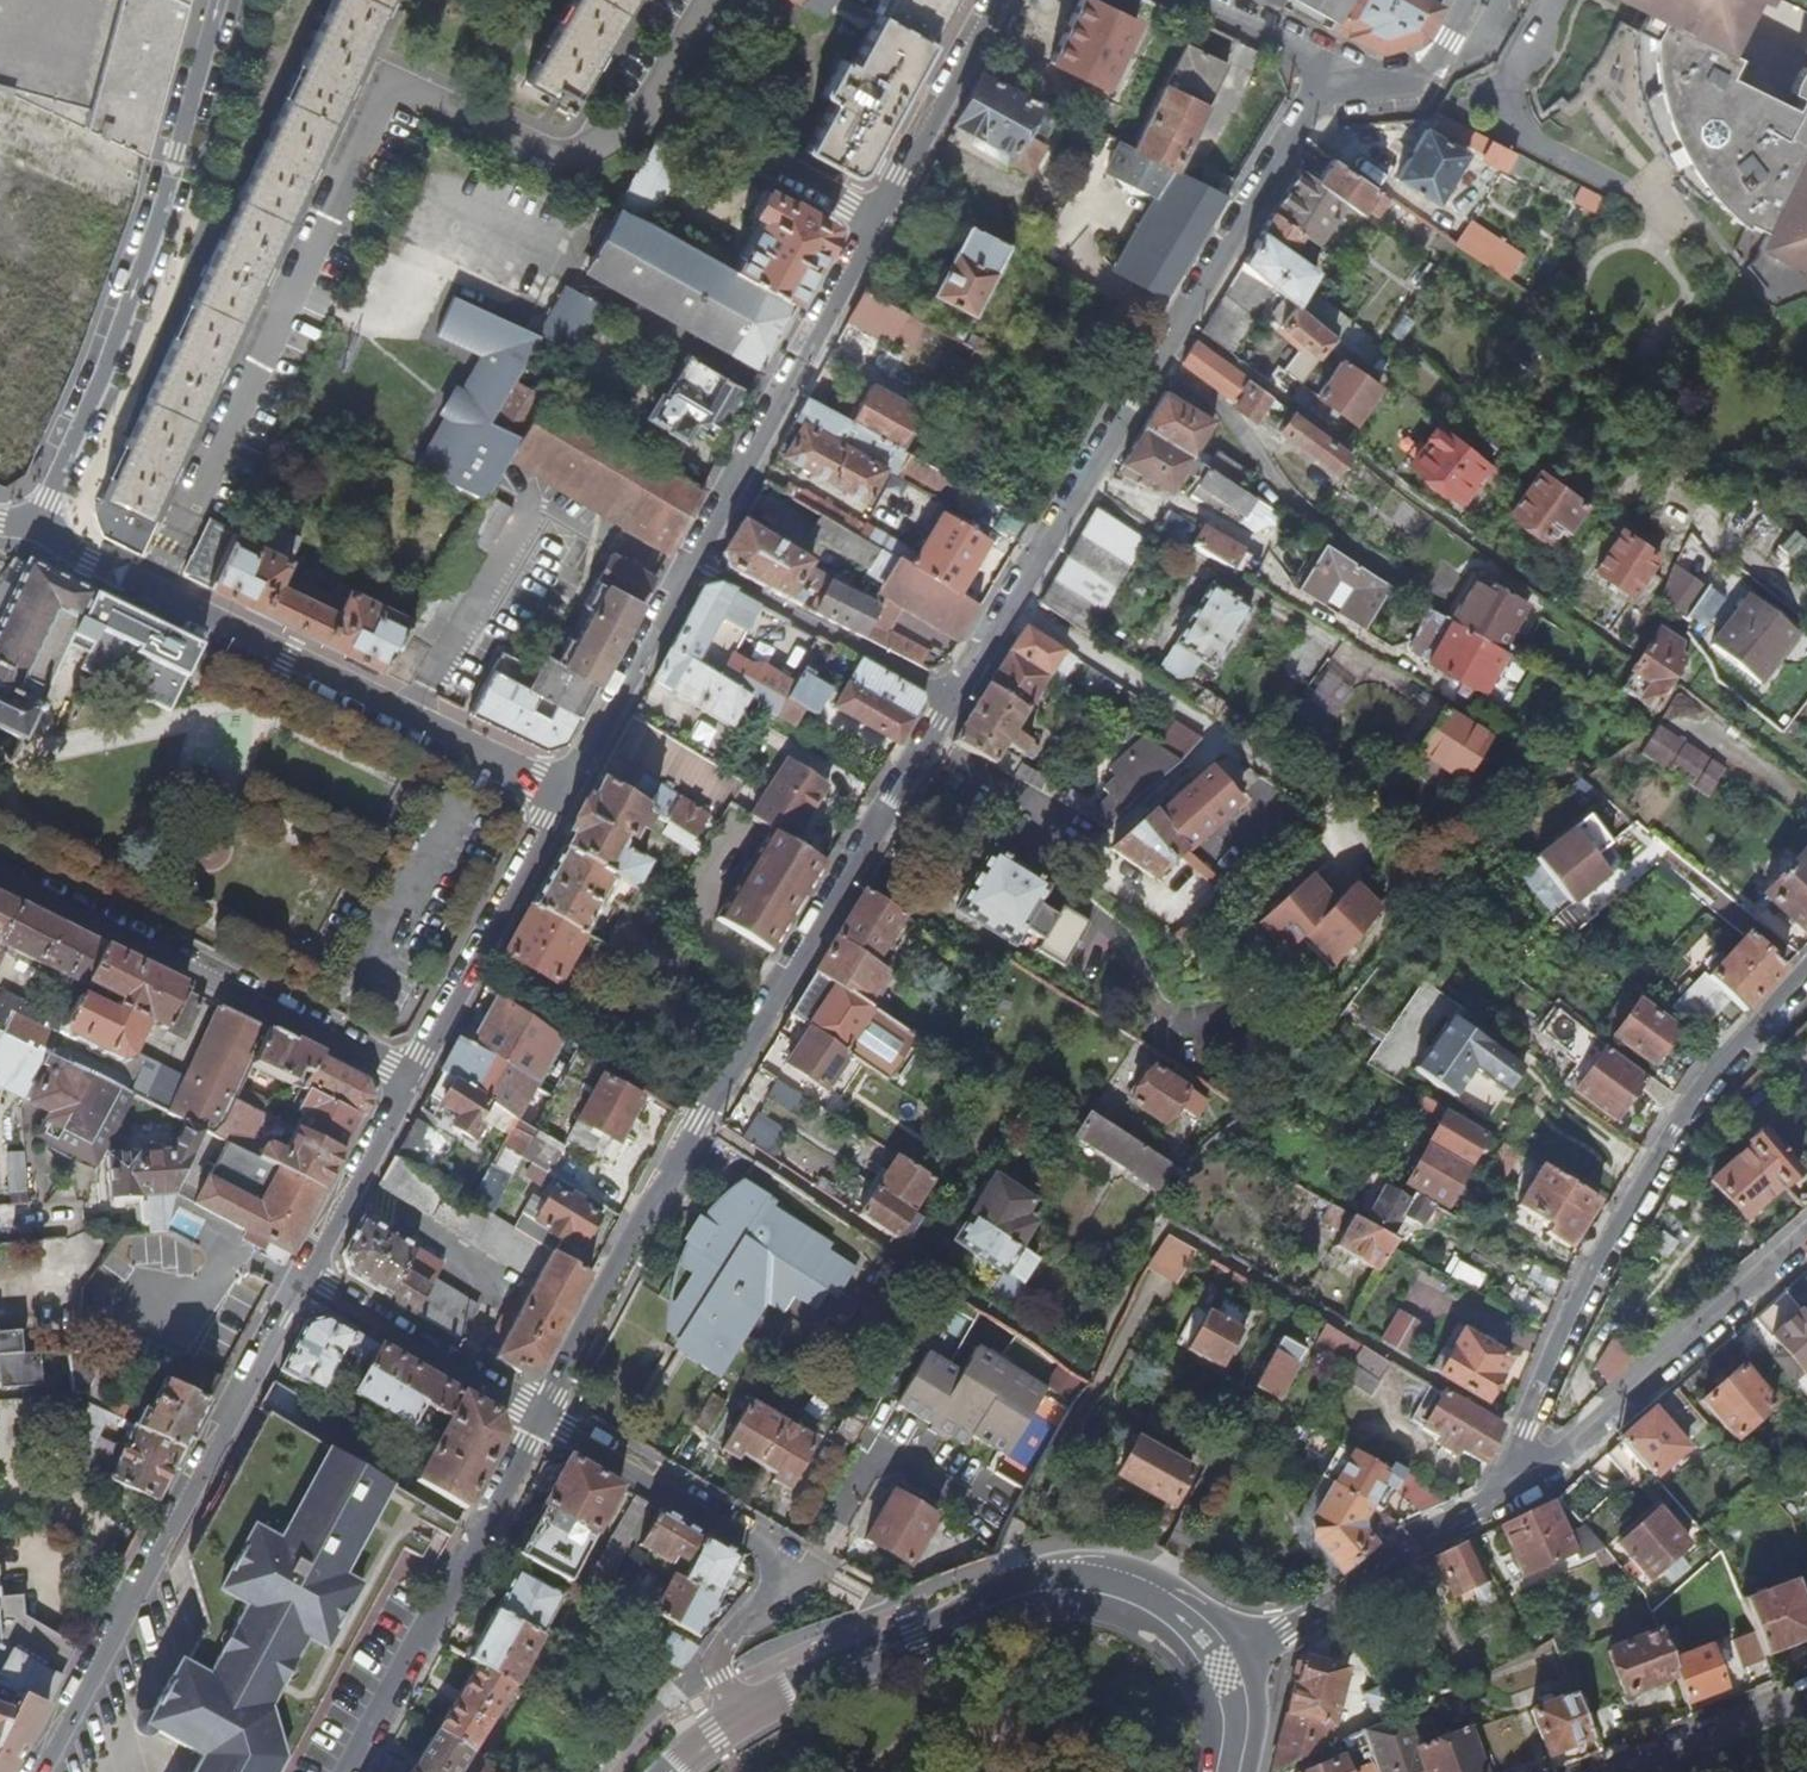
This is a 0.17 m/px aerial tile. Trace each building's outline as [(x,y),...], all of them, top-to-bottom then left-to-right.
[(183,15),(187,0),(0,0),(0,89),(145,157),(183,15)] [(98,502),(93,512),(102,537),(138,554),(153,524),(146,521),(388,0),(332,0),(329,7),(303,61),(311,65),(305,78),(297,73),(289,89),(257,160),(265,164),(259,177),(251,173),(254,167),(210,259),(219,263),(212,277),(204,273),(164,359),(172,364),(166,376),(158,372),(118,458),(126,462),(120,475),(112,471),(98,502)] [(526,84),(559,105),(556,110),(567,116),(635,0),(575,0),(526,84)] [(862,171),(931,43),(876,14),(850,0),(788,0),(818,16),(825,2),(863,23),(866,19),(873,22),(850,63),(840,57),(821,93),(831,99),(804,149),(850,174),(862,171)] [(876,14),(931,43),(954,0),(883,0),(876,14)] [(1092,0),(1080,0),(1051,60),(1106,88),(1138,23),(1092,0)] [(1329,29),(1380,52),(1424,38),(1441,8),(1428,0),(1292,0),(1332,23),(1329,29)] [(1805,73),(1786,113),(1732,87),(1743,66),(1737,63),(1764,10),(1774,15),(1782,0),(1616,0),(1612,8),(1662,33),(1655,45),(1659,97),(1644,105),(1669,161),(1697,197),(1703,192),(1748,236),(1753,231),(1769,239),(1762,255),(1806,277),(1806,74),(1805,73)] [(1229,62),(1184,42),(1135,139),(1131,147),(1130,150),(1175,171),(1229,62)] [(311,65),(303,61),(297,73),(305,78),(311,65)] [(1040,100),(984,71),(957,120),(1013,151),(1009,160),(1031,172),(1045,146),(1034,139),(1037,133),(1027,129),(1040,100)] [(1131,147),(1135,139),(1079,109),(1073,118),(1102,132),(1119,141),(1131,147)] [(1458,122),(1442,116),(1437,130),(1453,136),(1458,122)] [(1409,132),(1378,121),(1368,148),(1400,159),(1409,132)] [(1437,203),(1465,152),(1424,130),(1396,179),(1437,203)] [(646,161),(620,210),(650,227),(690,151),(659,134),(646,161)] [(1517,149),(1495,137),(1485,154),(1508,167),(1517,149)] [(1161,199),(1175,171),(1130,150),(1131,147),(1119,141),(1106,171),(1161,199)] [(1517,149),(1508,167),(1519,172),(1528,156),(1517,149)] [(1334,159),(1318,181),(1348,203),(1362,214),(1374,197),(1381,202),(1386,195),(1334,159)] [(265,164),(257,160),(254,167),(251,173),(259,177),(265,164)] [(1300,167),(1273,211),(1304,234),(1318,244),(1348,203),(1318,181),(1300,167)] [(1154,318),(1228,195),(1198,178),(1197,179),(1145,266),(1117,254),(1099,289),(1154,318)] [(698,252),(793,304),(797,306),(812,273),(808,267),(828,232),(825,221),(765,190),(754,211),(764,217),(743,256),(708,237),(698,252)] [(987,191),(970,225),(1009,245),(1034,257),(1054,221),(1048,218),(1047,220),(987,191)] [(1406,209),(1394,200),(1389,209),(1401,218),(1406,209)] [(581,266),(754,365),(793,304),(698,252),(650,227),(620,210),(581,266)] [(1242,262),(1275,287),(1294,303),(1298,298),(1317,273),(1291,252),(1304,234),(1273,211),(1242,262)] [(1470,218),(1453,244),(1511,282),(1527,257),(1470,218)] [(1009,245),(970,225),(935,294),(975,314),(1009,245)] [(1373,283),(1334,255),(1324,268),(1364,296),(1373,283)] [(206,268),(204,273),(212,277),(219,263),(210,259),(206,268)] [(1242,262),(1223,294),(1254,318),(1275,287),(1242,262)] [(1373,283),(1364,296),(1372,303),(1402,323),(1408,309),(1373,283)] [(907,309),(866,288),(850,319),(891,340),(895,333),(907,309)] [(488,494),(517,445),(522,436),(493,416),(515,379),(543,334),(456,295),(439,334),(481,357),(414,469),(483,500),(488,494)] [(1298,298),(1294,303),(1295,305),(1304,312),(1309,306),(1298,298)] [(1219,299),(1201,331),(1230,354),(1251,322),(1219,299)] [(1304,312),(1337,338),(1345,327),(1347,326),(1314,299),(1309,306),(1304,312)] [(1322,347),(1331,354),(1341,341),(1337,338),(1304,312),(1295,305),(1279,326),(1315,354),(1322,347)] [(924,319),(907,309),(895,333),(912,341),(924,319)] [(943,320),(939,327),(976,346),(985,352),(990,344),(943,320)] [(1337,338),(1341,341),(1349,331),(1345,327),(1337,338)] [(1349,331),(1341,341),(1346,345),(1354,335),(1349,331)] [(1341,341),(1331,354),(1340,362),(1354,372),(1363,361),(1354,352),(1346,345),(1341,341)] [(1195,342),(1182,363),(1238,402),(1235,405),(1255,419),(1271,397),(1195,342)] [(1363,361),(1365,362),(1373,352),(1362,342),(1354,352),(1363,361)] [(1248,345),(1239,360),(1295,400),(1304,388),(1305,386),(1248,345)] [(985,352),(976,346),(953,388),(963,394),(985,352)] [(705,432),(735,382),(682,350),(645,413),(675,429),(682,419),(705,432)] [(160,367),(158,372),(166,376),(172,364),(164,359),(160,367)] [(1354,372),(1340,362),(1317,394),(1355,422),(1379,391),(1354,372)] [(522,436),(544,397),(515,379),(493,416),(522,436)] [(871,384),(850,419),(897,446),(916,411),(871,384)] [(1304,388),(1295,400),(1307,409),(1315,396),(1304,388)] [(1145,425),(1193,454),(1207,464),(1242,486),(1248,475),(1214,452),(1211,458),(1197,448),(1214,420),(1165,391),(1145,425)] [(967,517),(981,493),(948,474),(917,456),(910,452),(897,446),(850,419),(809,394),(778,450),(866,502),(889,463),(960,505),(956,510),(967,517)] [(626,527),(669,552),(702,491),(544,397),(522,436),(517,445),(633,515),(626,527)] [(1358,483),(1370,469),(1294,413),(1279,434),(1338,473),(1340,470),(1358,483)] [(1145,425),(1122,462),(1171,491),(1193,454),(1145,425)] [(917,456),(925,441),(931,431),(923,426),(910,452),(917,456)] [(1482,478),(1486,474),(1492,466),(1478,456),(1446,430),(1415,466),(1459,504),(1467,493),(1471,497),(1486,482),(1482,478)] [(917,456),(948,474),(957,460),(925,441),(917,456)] [(115,464),(112,471),(120,475),(126,462),(118,458),(115,464)] [(1242,486),(1207,464),(1196,482),(1240,512),(1236,519),(1253,534),(1274,527),(1282,515),(1242,486)] [(1486,474),(1503,489),(1509,481),(1492,466),(1486,474)] [(1580,503),(1539,473),(1510,512),(1544,538),(1556,522),(1563,527),(1580,503)] [(897,560),(871,545),(856,536),(863,525),(804,489),(802,492),(788,484),(783,493),(821,515),(810,533),(869,571),(868,573),(885,582),(897,560)] [(513,509),(488,494),(483,500),(444,566),(469,580),(513,509)] [(1094,509),(1037,602),(1089,636),(1146,542),(1094,509)] [(1167,510),(1157,526),(1250,581),(1259,566),(1239,553),(1241,551),(1204,528),(1202,531),(1167,510)] [(900,563),(953,595),(984,542),(940,517),(916,556),(879,533),(871,545),(897,560),(900,563)] [(812,555),(743,518),(722,554),(728,570),(800,607),(809,591),(813,593),(822,576),(807,568),(812,555)] [(208,520),(181,575),(206,587),(230,534),(232,531),(208,520)] [(230,534),(206,587),(381,671),(405,632),(411,622),(335,586),(330,595),(325,609),(278,588),(285,574),(301,540),(260,521),(250,543),(230,534)] [(1640,595),(1655,605),(1661,610),(1663,607),(1667,592),(1667,587),(1653,577),(1664,562),(1627,534),(1599,571),(1637,598),(1640,595)] [(1389,585),(1324,543),(1295,587),(1360,629),(1389,585)] [(569,744),(659,579),(615,554),(587,607),(595,611),(579,640),(572,636),(560,657),(548,651),(539,668),(504,652),(472,714),(547,751),(569,744)] [(1670,574),(1667,587),(1667,592),(1691,611),(1712,584),(1683,560),(1670,574)] [(956,643),(978,610),(953,595),(900,563),(875,606),(832,583),(824,598),(815,614),(919,667),(926,653),(896,637),(910,614),(956,643)] [(405,632),(432,644),(469,580),(444,566),(411,622),(405,632)] [(203,649),(31,568),(0,641),(0,728),(27,739),(75,635),(80,623),(100,633),(95,644),(84,669),(173,712),(203,649)] [(325,609),(330,595),(285,574),(278,588),(325,609)] [(1478,575),(1452,621),(1502,649),(1527,603),(1478,575)] [(1252,608),(1211,583),(1176,642),(1216,667),(1252,608)] [(702,589),(668,650),(746,698),(776,718),(787,698),(793,688),(777,680),(771,689),(756,680),(752,686),(728,666),(760,607),(720,584),(702,589)] [(817,595),(810,612),(815,614),(824,598),(817,595)] [(1803,632),(1753,595),(1715,643),(1767,682),(1803,632)] [(1647,614),(1654,619),(1656,617),(1661,610),(1655,605),(1647,614)] [(1661,610),(1656,617),(1685,637),(1692,627),(1663,607),(1661,610)] [(1502,649),(1452,621),(1429,661),(1485,694),(1507,653),(1502,649)] [(75,635),(95,644),(100,633),(80,623),(75,635)] [(1023,625),(1008,650),(1048,676),(1062,652),(1023,625)] [(405,632),(381,671),(409,684),(432,644),(405,632)] [(1619,690),(1654,715),(1675,682),(1691,661),(1684,656),(1684,650),(1660,633),(1619,690)] [(746,698),(668,650),(651,682),(728,728),(746,698)] [(1008,650),(986,685),(1027,710),(1048,676),(1008,650)] [(1062,652),(1048,676),(1058,683),(1073,658),(1062,652)] [(922,695),(862,660),(848,684),(912,720),(923,703),(922,695)] [(1357,679),(1333,661),(1315,687),(1339,704),(1357,679)] [(1166,664),(1156,679),(1226,724),(1227,724),(1229,724),(1235,714),(1228,709),(1230,707),(1166,664)] [(800,675),(793,688),(787,698),(803,708),(814,715),(827,691),(816,684),(800,675)] [(834,710),(897,745),(912,720),(848,684),(834,710)] [(986,685),(981,695),(1021,719),(1027,710),(986,685)] [(981,695),(953,741),(994,764),(1001,751),(1005,744),(1029,759),(1038,746),(1014,732),(1021,719),(981,695)] [(787,698),(776,718),(792,728),(803,708),(787,698)] [(1338,723),(1307,701),(1282,738),(1313,759),(1338,723)] [(1448,705),(1445,710),(1490,740),(1494,733),(1448,705)] [(803,708),(792,728),(788,736),(828,758),(839,741),(847,746),(841,755),(863,767),(873,750),(814,715),(803,708)] [(1490,740),(1445,710),(1418,752),(1464,781),(1490,740)] [(743,783),(633,716),(598,779),(655,815),(671,824),(695,838),(710,815),(720,821),(732,802),(743,783)] [(1161,744),(1186,757),(1201,740),(1191,733),(1173,721),(1161,744)] [(1685,744),(1655,725),(1639,751),(1666,771),(1685,744)] [(1140,735),(1134,740),(1154,755),(1159,747),(1140,735)] [(1087,814),(1109,826),(1139,797),(1186,757),(1161,744),(1159,747),(1154,755),(1134,740),(1106,767),(1112,774),(1098,786),(1107,795),(1098,803),(1087,814)] [(1001,751),(994,764),(1087,814),(1098,803),(1001,751)] [(1565,752),(1561,762),(1574,770),(1586,763),(1565,752)] [(1158,818),(1187,850),(1226,816),(1239,804),(1210,772),(1158,818)] [(655,815),(598,779),(561,851),(614,879),(633,890),(646,867),(621,852),(628,839),(634,843),(640,831),(644,833),(655,815)] [(773,801),(743,783),(732,802),(761,821),(773,801)] [(1239,804),(1226,816),(1234,825),(1247,813),(1239,804)] [(1626,838),(1605,808),(1549,847),(1582,895),(1621,868),(1609,849),(1626,838)] [(1158,818),(1153,813),(1112,850),(1156,877),(1187,850),(1158,818)] [(695,838),(671,824),(667,832),(699,852),(705,844),(695,838)] [(771,956),(823,866),(776,832),(724,921),(771,956)] [(1037,952),(1064,968),(1090,924),(1062,908),(1056,918),(1037,908),(1049,886),(1022,871),(987,850),(948,917),(1008,952),(1011,954),(1023,934),(1041,945),(1037,952)] [(614,879),(561,851),(530,907),(583,936),(614,879)] [(1801,854),(1764,892),(1806,932),(1806,860),(1801,854)] [(1338,963),(1381,909),(1351,885),(1336,900),(1307,874),(1258,925),(1287,956),(1304,941),(1338,963)] [(1351,885),(1381,909),(1384,905),(1355,882),(1351,885)] [(902,917),(864,891),(835,939),(884,971),(888,966),(878,958),(902,917)] [(18,907),(0,899),(0,945),(18,907)] [(202,1130),(211,1135),(231,1097),(237,1086),(249,1062),(268,1027),(222,1006),(185,1076),(134,1047),(148,1020),(187,1039),(206,998),(18,907),(0,945),(0,955),(68,988),(51,1024),(0,1000),(0,1035),(45,1056),(130,1095),(202,1130)] [(583,936),(530,907),(502,956),(556,985),(562,975),(574,951),(583,936)] [(617,931),(605,948),(664,980),(666,957),(617,931)] [(1702,973),(1674,1005),(1702,1031),(1731,999),(1745,1012),(1785,969),(1746,935),(1707,977),(1702,973)] [(884,971),(835,939),(814,972),(865,1005),(887,973),(884,971)] [(574,951),(562,975),(573,981),(586,958),(574,951)] [(1614,962),(1605,953),(1597,962),(1607,971),(1614,962)] [(865,1005),(814,972),(788,1017),(848,1054),(887,1079),(913,1037),(865,1005)] [(470,1047),(458,1040),(440,1073),(489,1106),(520,1125),(535,1134),(560,1091),(539,1078),(562,1039),(501,997),(495,1008),(470,1047)] [(1636,1002),(1613,1038),(1657,1067),(1680,1032),(1636,1002)] [(981,1034),(985,1024),(972,1015),(968,1026),(981,1034)] [(1548,1015),(1541,1037),(1562,1044),(1569,1022),(1548,1015)] [(848,1054),(788,1017),(775,1036),(797,1047),(787,1062),(826,1088),(848,1054)] [(1508,1097),(1526,1069),(1450,1018),(1411,1076),(1454,1105),(1475,1075),(1508,1097)] [(1585,1019),(1580,1024),(1608,1045),(1612,1040),(1585,1019)] [(300,1087),(362,1117),(373,1097),(369,1076),(268,1027),(249,1062),(300,1087)] [(45,1056),(0,1035),(0,1091),(23,1101),(45,1056)] [(580,1051),(562,1039),(539,1078),(560,1091),(575,1063),(580,1051)] [(1675,1094),(1608,1045),(1575,1090),(1616,1120),(1638,1091),(1665,1113),(1675,1094)] [(607,1068),(580,1051),(575,1063),(601,1080),(607,1068)] [(96,1163),(130,1095),(45,1056),(23,1101),(52,1114),(43,1138),(96,1163)] [(1205,1102),(1154,1071),(1132,1104),(1166,1125),(1179,1105),(1196,1117),(1205,1102)] [(489,1106),(440,1073),(420,1111),(432,1119),(440,1108),(459,1121),(452,1132),(473,1145),(485,1124),(481,1121),(489,1106)] [(640,1103),(600,1081),(566,1146),(588,1158),(600,1138),(616,1147),(640,1103)] [(231,1097),(268,1115),(273,1104),(237,1086),(231,1097)] [(295,1128),(343,1152),(362,1117),(300,1087),(293,1102),(299,1105),(296,1109),(303,1113),(295,1128)] [(211,1135),(245,1151),(259,1126),(270,1131),(272,1127),(281,1131),(285,1124),(268,1115),(231,1097),(211,1135)] [(1488,1137),(1425,1100),(1421,1107),(1443,1120),(1427,1146),(1448,1158),(1469,1170),(1488,1137)] [(4,1142),(22,1141),(21,1105),(21,1101),(1,1103),(4,1142)] [(1177,1180),(1181,1172),(1069,1103),(1066,1114),(1079,1122),(1071,1135),(1128,1170),(1132,1164),(1159,1180),(1164,1174),(1177,1180)] [(787,1133),(758,1115),(744,1138),(774,1156),(787,1133)] [(456,1146),(415,1120),(394,1160),(436,1184),(456,1146)] [(535,1134),(520,1125),(486,1188),(501,1197),(521,1161),(531,1143),(535,1134)] [(259,1157),(324,1189),(343,1152),(295,1128),(284,1150),(266,1141),(259,1157)] [(192,1204),(288,1254),(324,1189),(259,1157),(245,1151),(211,1135),(202,1130),(196,1142),(186,1163),(207,1175),(192,1204)] [(1762,1131),(1748,1143),(1749,1145),(1783,1184),(1785,1186),(1799,1173),(1762,1131)] [(171,1195),(186,1163),(196,1142),(180,1134),(173,1148),(109,1152),(110,1192),(145,1191),(146,1200),(141,1200),(142,1220),(147,1220),(147,1231),(166,1230),(166,1228),(171,1195)] [(1427,1146),(1412,1137),(1405,1147),(1420,1157),(1427,1146)] [(553,1155),(531,1143),(521,1161),(532,1168),(543,1174),(553,1155)] [(1783,1184),(1749,1145),(1709,1181),(1742,1219),(1783,1184)] [(1448,1158),(1427,1146),(1420,1157),(1405,1183),(1447,1207),(1469,1170),(1448,1158)] [(1484,1178),(1501,1188),(1520,1155),(1504,1147),(1484,1178)] [(931,1181),(895,1158),(876,1187),(912,1211),(931,1181)] [(2,1160),(4,1203),(23,1202),(22,1159),(2,1160)] [(436,1184),(394,1160),(378,1187),(529,1281),(513,1309),(508,1307),(496,1329),(497,1330),(506,1336),(494,1361),(517,1374),(540,1367),(587,1278),(553,1256),(513,1232),(490,1218),(436,1184)] [(548,1177),(543,1174),(532,1168),(525,1179),(541,1188),(548,1177)] [(1571,1249),(1599,1202),(1544,1169),(1520,1210),(1550,1228),(1546,1236),(1571,1249)] [(1384,1178),(1370,1170),(1366,1177),(1381,1186),(1384,1178)] [(1031,1198),(992,1175),(952,1240),(1004,1270),(1006,1267),(1026,1278),(1038,1257),(1024,1248),(1032,1220),(1021,1213),(1031,1198)] [(720,1378),(745,1336),(767,1300),(783,1310),(792,1292),(815,1305),(825,1286),(836,1293),(854,1263),(826,1246),(830,1241),(769,1205),(772,1199),(739,1179),(715,1220),(703,1213),(696,1223),(685,1242),(676,1262),(659,1294),(670,1299),(669,1309),(669,1323),(665,1328),(668,1334),(672,1338),(674,1338),(679,1335),(684,1328),(695,1336),(691,1342),(708,1351),(699,1365),(720,1378)] [(578,1252),(603,1210),(557,1183),(542,1209),(532,1225),(521,1218),(513,1232),(553,1256),(562,1242),(578,1252)] [(894,1239),(908,1238),(921,1218),(912,1211),(876,1187),(857,1216),(894,1239)] [(1453,1231),(1460,1221),(1414,1195),(1412,1200),(1388,1188),(1370,1217),(1394,1231),(1403,1214),(1422,1226),(1428,1216),(1453,1231)] [(531,1201),(521,1218),(532,1225),(542,1209),(531,1201)] [(1376,1273),(1390,1250),(1394,1243),(1322,1201),(1318,1209),(1327,1214),(1322,1222),(1342,1233),(1333,1248),(1376,1273)] [(921,1218),(908,1238),(912,1239),(924,1220),(921,1218)] [(414,1252),(361,1220),(341,1254),(348,1277),(484,1355),(497,1330),(496,1329),(472,1316),(478,1307),(433,1278),(408,1263),(414,1252)] [(190,1259),(197,1244),(166,1228),(166,1230),(160,1241),(190,1259)] [(1668,1259),(1676,1240),(1658,1232),(1650,1250),(1668,1259)] [(1170,1237),(1155,1268),(1184,1284),(1200,1254),(1170,1237)] [(1050,1258),(1057,1247),(1044,1238),(1037,1248),(1050,1258)] [(437,1267),(414,1252),(408,1263),(433,1278),(437,1267)] [(1441,1276),(1479,1288),(1484,1272),(1447,1260),(1441,1276)] [(229,1294),(258,1310),(272,1284),(242,1267),(229,1294)] [(1028,1296),(1009,1284),(998,1299),(1017,1312),(1028,1296)] [(1757,1319),(1806,1375),(1806,1314),(1787,1293),(1757,1319)] [(1204,1310),(1188,1338),(1226,1359),(1250,1317),(1224,1300),(1215,1316),(1204,1310)] [(1380,1341),(1407,1357),(1422,1332),(1394,1316),(1380,1341)] [(344,1361),(357,1336),(326,1317),(306,1323),(280,1370),(323,1395),(344,1361)] [(497,1330),(484,1355),(494,1361),(506,1336),(497,1330)] [(1436,1373),(1485,1401),(1509,1359),(1461,1331),(1436,1373)] [(1365,1360),(1371,1351),(1338,1332),(1332,1341),(1365,1360)] [(366,1374),(381,1350),(357,1336),(344,1361),(366,1374)] [(1276,1344),(1252,1385),(1275,1399),(1299,1357),(1276,1344)] [(1602,1344),(1591,1375),(1616,1384),(1627,1353),(1602,1344)] [(969,1444),(974,1435),(1009,1456),(1049,1388),(977,1346),(962,1371),(926,1349),(896,1402),(969,1444)] [(414,1482),(461,1510),(499,1439),(498,1416),(381,1350),(366,1374),(354,1396),(426,1437),(431,1428),(442,1435),(414,1482)] [(1376,1402),(1400,1368),(1371,1351),(1365,1360),(1349,1383),(1376,1402)] [(70,1397),(82,1397),(102,1354),(77,1353),(67,1353),(70,1397)] [(1,1391),(40,1388),(37,1354),(0,1357),(0,1387),(1,1391)] [(82,1397),(79,1402),(96,1409),(123,1362),(102,1354),(82,1397)] [(167,1381),(209,1399),(221,1378),(179,1357),(167,1381)] [(1703,1401),(1737,1441),(1778,1405),(1743,1366),(1703,1401)] [(132,1425),(183,1449),(209,1399),(167,1381),(164,1379),(148,1408),(143,1405),(132,1425)] [(272,1384),(260,1408),(266,1413),(276,1419),(324,1447),(338,1425),(345,1412),(334,1406),(328,1415),(272,1384)] [(1422,1428),(1441,1392),(1429,1385),(1410,1421),(1422,1428)] [(712,1392),(692,1425),(708,1435),(728,1400),(712,1392)] [(1460,1450),(1485,1465),(1501,1428),(1441,1392),(1422,1428),(1441,1439),(1437,1446),(1456,1456),(1460,1450)] [(833,1433),(855,1446),(874,1411),(853,1399),(833,1433)] [(106,1413),(96,1409),(79,1402),(51,1460),(138,1496),(154,1502),(183,1449),(132,1425),(118,1419),(106,1413)] [(738,1455),(757,1466),(781,1422),(749,1402),(719,1451),(735,1461),(738,1455)] [(106,1413),(118,1419),(123,1408),(111,1403),(106,1413)] [(781,1422),(757,1466),(773,1476),(770,1482),(786,1491),(814,1441),(789,1426),(798,1410),(791,1407),(781,1422)] [(1653,1410),(1620,1440),(1654,1478),(1686,1449),(1654,1411),(1653,1410)] [(1318,1429),(1329,1434),(1340,1420),(1329,1413),(1318,1429)] [(448,1537),(455,1522),(378,1478),(324,1447),(276,1419),(199,1560),(208,1612),(200,1627),(171,1683),(165,1679),(140,1728),(198,1758),(190,1771),(282,1771),(400,1549),(418,1559),(433,1531),(448,1537)] [(324,1447),(378,1478),(395,1448),(366,1431),(361,1440),(338,1425),(324,1447)] [(1116,1485),(1168,1515),(1185,1484),(1133,1455),(1116,1485)] [(1421,1515),(1448,1501),(1394,1467),(1388,1478),(1352,1457),(1338,1478),(1299,1455),(1293,1465),(1322,1482),(1333,1489),(1371,1508),(1382,1488),(1421,1515)] [(568,1457),(543,1506),(594,1533),(618,1486),(568,1457)] [(1314,1520),(1333,1489),(1322,1482),(1303,1518),(1306,1555),(1329,1583),(1341,1574),(1318,1545),(1314,1520)] [(1361,1527),(1371,1508),(1333,1489),(1314,1520),(1318,1545),(1341,1574),(1375,1545),(1361,1527)] [(916,1498),(905,1491),(901,1498),(891,1493),(865,1540),(907,1567),(934,1519),(912,1505),(916,1498)] [(133,1504),(148,1513),(154,1502),(138,1496),(133,1504)] [(636,1496),(610,1543),(626,1551),(652,1505),(636,1496)] [(1549,1502),(1500,1526),(1526,1576),(1574,1551),(1579,1560),(1603,1549),(1583,1526),(1567,1535),(1549,1502)] [(543,1506),(515,1558),(567,1584),(594,1533),(543,1506)] [(1375,1545),(1401,1526),(1371,1508),(1361,1527),(1375,1545)] [(678,1582),(703,1535),(658,1509),(636,1546),(667,1565),(663,1574),(670,1577),(678,1582)] [(1619,1548),(1650,1582),(1688,1548),(1657,1512),(1619,1548)] [(1162,1551),(1184,1564),(1202,1534),(1179,1521),(1162,1551)] [(717,1601),(739,1556),(703,1535),(678,1582),(717,1601)] [(1471,1541),(1435,1559),(1454,1597),(1490,1579),(1471,1541)] [(582,1591),(598,1599),(621,1559),(625,1553),(626,1551),(610,1543),(582,1591)] [(492,1612),(539,1636),(559,1597),(513,1572),(492,1612)] [(1727,1594),(1736,1591),(1730,1575),(1721,1579),(1727,1594)] [(698,1639),(717,1601),(678,1582),(670,1577),(667,1583),(651,1615),(698,1639)] [(1761,1656),(1806,1640),(1806,1617),(1795,1582),(1740,1601),(1761,1656)] [(60,1677),(76,1647),(22,1616),(19,1594),(0,1596),(0,1644),(10,1649),(28,1659),(60,1677)] [(466,1661),(476,1666),(512,1687),(539,1636),(492,1612),(466,1661)] [(653,1656),(679,1668),(696,1647),(665,1632),(653,1656)] [(1673,1676),(1668,1663),(1657,1632),(1607,1651),(1623,1695),(1673,1676)] [(1308,1647),(1275,1771),(1324,1748),(1331,1724),(1337,1725),(1351,1668),(1326,1662),(1331,1640),(1327,1633),(1308,1647)] [(3,1662),(10,1649),(0,1644),(0,1668),(3,1662)] [(1673,1676),(1684,1703),(1721,1686),(1706,1648),(1668,1663),(1673,1676)] [(45,1706),(60,1677),(28,1659),(10,1649),(3,1662),(0,1668),(0,1689),(45,1706)] [(476,1666),(436,1731),(472,1754),(512,1687),(476,1666)] [(45,1706),(0,1689),(0,1771),(9,1771),(45,1706)] [(1374,1724),(1391,1716),(1378,1689),(1361,1698),(1374,1724)] [(1547,1755),(1591,1738),(1572,1692),(1529,1710),(1547,1755)] [(1468,1728),(1417,1748),(1405,1717),(1358,1733),(1374,1771),(1485,1771),(1468,1728)] [(378,1771),(460,1771),(472,1754),(436,1731),(412,1769),(387,1754),(378,1771)] [(612,1741),(620,1746),(625,1738),(616,1734),(612,1741)] [(1340,1758),(1305,1771),(1346,1771),(1340,1758)]
